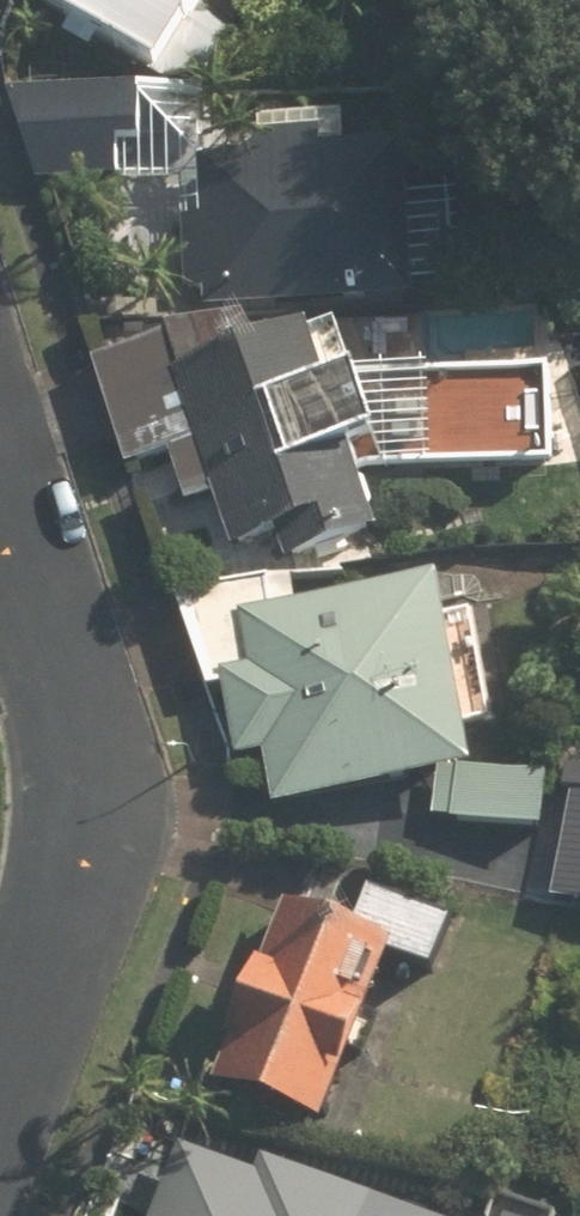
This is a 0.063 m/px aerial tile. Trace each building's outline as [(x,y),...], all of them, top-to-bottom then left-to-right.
[(219,0),(78,0),(71,11),(204,88),(234,36),(207,20),(219,0)] [(411,311),(422,156),(352,151),(354,124),(260,118),(258,144),(205,140),(207,106),(12,92),(52,210),(184,220),(179,295),(411,311)] [(386,525),(366,468),(573,462),(576,339),(421,348),(418,320),(346,336),(340,320),(299,335),(292,314),(249,329),(243,311),(100,361),(136,464),(165,455),(184,509),(198,504),(225,581),(386,525)] [(301,603),(294,568),(177,592),(210,688),(226,685),(223,671),(248,666),(238,615),(301,603)] [(437,577),(239,616),(249,667),(224,672),(242,761),(267,756),(278,815),(440,783),(434,819),(545,837),(554,778),(474,765),(437,577)] [(563,889),(579,893),(579,806),(563,889)] [(368,895),(303,866),(207,1083),(323,1134),(400,963),(434,978),(459,922),(373,884),(368,895)] [(270,1160),(263,1176),(180,1142),(149,1215),(407,1215),(270,1160)]
